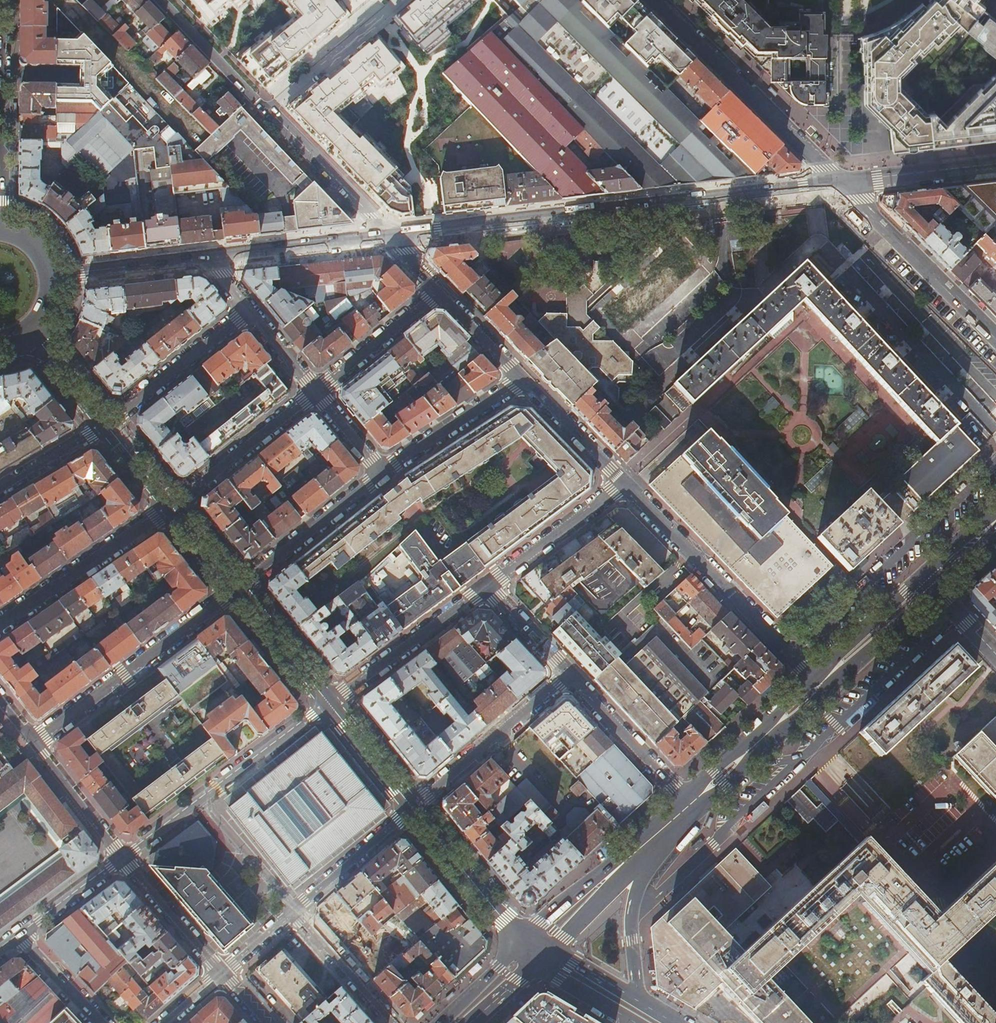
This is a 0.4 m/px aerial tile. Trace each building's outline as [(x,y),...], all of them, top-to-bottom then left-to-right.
[(21,11),(21,29),(46,29),(47,29),(48,4),(43,4),(43,0),(21,0),(21,11)] [(149,2),(147,0),(122,0),(127,5),(126,6),(130,11),(131,11),(133,13),(130,15),(132,17),(135,14),(149,2)] [(209,25),(231,6),(234,9),(244,0),(187,0),(209,25)] [(263,87),(346,19),(331,0),(286,0),(290,5),(287,8),(295,16),(273,34),(270,30),(237,58),(263,87)] [(395,17),(423,51),(448,30),(443,23),(471,0),(416,0),(395,17)] [(516,9),(491,31),(518,60),(521,57),(539,76),(536,79),(604,151),(618,165),(642,190),(672,186),(717,181),(756,176),(755,175),(714,135),(709,140),(697,128),(702,123),(700,121),(666,87),(661,92),(644,75),(649,70),(631,52),(626,58),(608,40),(614,35),(578,0),(527,0),(520,6),(516,9)] [(635,0),(578,0),(614,35),(631,52),(649,70),(666,87),(677,77),(694,59),(635,0)] [(691,5),(692,4),(705,17),(704,18),(714,28),(716,27),(727,39),(729,37),(771,78),(771,83),(778,84),(797,103),(806,106),(818,106),(824,106),(824,100),(824,95),(824,79),(824,59),(826,58),(826,51),(827,50),(828,48),(827,45),(826,44),(826,38),(824,38),(824,20),(824,11),(820,11),(804,9),(799,8),(785,4),(776,1),(775,0),(686,0),(691,5)] [(953,0),(934,0),(932,2),(927,7),(925,9),(922,7),(912,18),(910,16),(900,26),(898,24),(887,35),(885,33),(877,37),(873,33),(861,37),(862,47),(863,46),(865,46),(865,52),(863,52),(862,52),(862,60),(866,60),(866,63),(866,74),(866,89),(866,103),(877,113),(889,125),(890,130),(892,151),(906,149),(919,148),(932,146),(928,114),(922,115),(921,112),(898,88),(898,86),(897,75),(897,73),(913,58),(911,56),(917,50),(919,47),(921,49),(931,38),(934,40),(935,42),(946,31),(949,33),(959,23),(965,29),(975,17),(953,0)] [(975,17),(981,9),(972,2),(972,0),(953,0),(975,17)] [(982,4),(977,0),(972,0),(972,2),(981,9),(982,8),(984,6),(982,4)] [(159,23),(165,18),(149,2),(135,14),(146,25),(138,34),(143,39),(147,35),(159,23)] [(927,7),(924,5),(922,3),(911,12),(906,15),(898,21),(886,28),(873,33),(877,37),(885,33),(887,35),(898,24),(900,26),(910,16),(912,18),(922,7),(925,9),(927,7)] [(975,17),(965,29),(984,45),(983,47),(995,58),(995,19),(982,8),(981,9),(975,17)] [(98,22),(112,36),(121,27),(107,13),(98,22)] [(126,22),(130,19),(128,17),(120,24),(122,26),(126,22)] [(112,36),(128,52),(137,44),(129,36),(128,36),(124,32),(128,28),(127,26),(128,25),(126,22),(122,26),(121,27),(112,36)] [(158,51),(172,37),(159,23),(147,35),(159,47),(157,49),(158,51)] [(56,66),(57,42),(43,42),(45,38),(46,29),(21,29),(21,47),(21,65),(56,66)] [(491,31),(468,51),(563,149),(572,140),(576,137),(587,149),(583,152),(593,161),(604,151),(536,79),(518,60),(491,31)] [(169,67),(191,46),(178,32),(172,37),(158,51),(155,53),(142,66),(156,79),(160,76),(152,68),(163,57),(161,54),(166,49),(175,58),(172,61),(170,59),(166,63),(169,67)] [(376,33),(285,109),(387,214),(399,219),(414,217),(410,187),(394,171),(397,168),(389,159),(391,158),(377,143),(375,145),(365,134),(362,137),(339,112),(374,83),(379,89),(405,67),(376,33)] [(56,85),(56,102),(91,101),(100,110),(112,99),(107,94),(107,89),(113,89),(113,78),(108,77),(108,72),(113,67),(82,34),(76,39),(74,39),(74,36),(71,36),(71,34),(57,34),(57,42),(56,66),(81,66),(81,86),(56,85)] [(631,52),(614,35),(608,40),(626,58),(631,52)] [(921,53),(934,40),(931,38),(921,49),(919,47),(917,50),(921,53)] [(191,46),(177,60),(180,63),(188,71),(180,78),(187,85),(205,68),(209,65),(191,46)] [(138,62),(142,66),(155,53),(152,49),(138,62)] [(441,74),(475,108),(538,175),(562,199),(606,194),(585,172),(563,149),(468,51),(441,74)] [(521,57),(518,60),(536,79),(539,76),(521,57)] [(897,73),(897,75),(900,75),(915,60),(913,58),(897,73)] [(716,81),(694,59),(677,77),(711,109),(728,92),(716,81)] [(935,67),(939,61),(936,59),(930,65),(930,68),(935,67)] [(180,63),(177,60),(169,67),(160,76),(156,79),(174,97),(182,89),(171,78),(179,70),(178,65),(180,63)] [(211,74),(205,68),(187,85),(191,89),(199,81),(201,83),(211,74)] [(661,92),(666,87),(649,70),(644,75),(661,92)] [(985,83),(973,85),(940,118),(935,113),(928,114),(932,146),(995,139),(995,73),(985,83)] [(168,141),(178,132),(130,83),(112,99),(100,110),(98,111),(134,150),(147,148),(153,147),(154,152),(156,169),(171,167),(168,141)] [(56,109),(56,102),(56,85),(24,85),(20,89),(20,101),(20,116),(36,116),(41,116),(41,108),(56,109)] [(922,115),(928,114),(900,86),(898,86),(898,88),(921,112),(922,115)] [(192,116),(201,107),(199,104),(182,89),(174,97),(192,116)] [(866,103),(866,89),(863,89),(864,106),(878,119),(877,121),(880,121),(890,130),(889,125),(877,113),(866,103)] [(241,107),(242,106),(229,92),(218,103),(222,108),(217,112),(221,116),(223,113),(225,116),(228,113),(231,117),(241,107)] [(783,147),(728,92),(711,109),(700,121),(702,123),(714,135),(755,175),(783,147)] [(201,107),(208,101),(205,99),(199,104),(201,107)] [(98,111),(100,110),(91,101),(56,102),(56,109),(56,116),(56,127),(36,127),(36,116),(20,116),(20,141),(43,142),(67,142),(98,111)] [(211,135),(221,126),(201,107),(192,116),(211,135)] [(295,182),(304,192),(313,184),(286,154),(282,150),(273,140),(241,107),(231,117),(221,126),(211,135),(194,151),(203,160),(205,162),(214,154),(215,155),(234,137),(233,136),(240,130),(292,184),(295,182)] [(104,192),(109,229),(136,226),(135,221),(133,221),(131,203),(119,204),(118,196),(124,195),(123,184),(138,182),(134,150),(98,111),(67,142),(81,156),(102,178),(104,192)] [(709,140),(714,135),(702,123),(697,128),(709,140)] [(840,135),(828,123),(821,130),(834,142),(840,135)] [(205,162),(203,160),(184,163),(182,144),(186,140),(178,132),(168,141),(171,167),(172,177),(175,194),(221,188),(223,206),(245,204),(205,162)] [(576,137),(572,140),(583,152),(587,149),(576,137)] [(43,150),(43,146),(43,142),(20,141),(20,168),(20,196),(26,198),(29,199),(41,205),(42,206),(54,184),(46,179),(43,183),(40,180),(40,161),(42,161),(42,150),(43,150)] [(67,142),(43,142),(43,146),(49,146),(49,148),(61,148),(61,162),(68,168),(81,156),(67,142)] [(755,175),(756,176),(778,174),(797,171),(799,163),(783,147),(755,175)] [(585,172),(606,194),(617,193),(642,190),(618,165),(615,169),(602,170),(602,165),(594,165),(595,171),(585,172)] [(172,177),(171,167),(156,169),(150,170),(151,179),(172,177)] [(443,204),(444,213),(480,209),(562,199),(538,175),(503,178),(503,174),(501,170),(499,173),(489,174),(488,170),(443,175),(440,181),(443,204)] [(153,224),(178,221),(175,194),(172,177),(151,179),(154,217),(153,217),(153,224)] [(64,225),(104,192),(102,178),(76,202),(54,182),(54,184),(42,206),(54,215),(55,216),(64,225)] [(939,190),(956,207),(984,235),(995,246),(995,183),(939,190)] [(353,224),(313,184),(304,192),(293,201),(297,231),(320,228),(339,226),(353,224)] [(940,224),(956,207),(939,190),(885,196),(882,204),(921,242),(937,227),(931,222),(935,219),(940,224)] [(65,225),(72,236),(75,240),(79,251),(82,257),(111,253),(104,192),(64,225),(65,225)] [(40,210),(42,206),(41,205),(29,199),(26,198),(24,202),(40,210)] [(255,215),(245,204),(223,206),(221,207),(223,230),(224,240),(259,235),(256,215),(255,215)] [(429,206),(437,214),(444,213),(443,204),(429,206)] [(284,232),(282,217),(281,211),(255,215),(256,215),(259,235),(284,232)] [(282,217),(284,232),(297,231),(294,215),(282,217)] [(209,242),(224,240),(223,230),(213,231),(211,217),(178,221),(180,245),(209,242)] [(700,218),(700,233),(713,233),(713,218),(700,218)] [(178,221),(153,224),(143,225),(145,249),(155,248),(180,245),(178,221)] [(937,227),(921,242),(949,270),(967,252),(957,242),(960,239),(959,237),(952,230),(949,234),(939,224),(937,227)] [(136,226),(109,229),(111,253),(129,251),(145,249),(143,225),(136,226)] [(984,235),(976,243),(995,264),(995,246),(984,235)] [(74,253),(79,251),(75,240),(70,242),(74,253)] [(618,337),(695,265),(675,243),(598,315),(618,337)] [(477,256),(468,246),(446,248),(430,250),(428,257),(440,270),(450,261),(457,267),(461,263),(461,261),(469,260),(470,261),(471,260),(472,261),(477,256)] [(949,270),(962,283),(981,262),(973,254),(970,256),(967,252),(949,270)] [(526,359),(573,407),(596,384),(603,391),(612,400),(617,406),(622,412),(631,412),(631,408),(624,409),(619,403),(619,389),(616,386),(619,384),(626,384),(626,378),(632,378),(639,369),(612,343),(592,342),(592,336),(600,329),(586,315),(586,302),(613,276),(607,269),(607,262),(593,262),(592,271),(582,271),(582,285),(580,289),(573,289),(569,284),(562,291),(566,295),(566,314),(539,314),(532,312),(520,299),(528,291),(494,255),(484,263),(487,266),(490,269),(511,292),(530,313),(539,322),(553,337),(555,339),(553,341),(543,348),(526,359)] [(380,256),(342,261),(347,297),(356,295),(372,288),(380,299),(391,313),(414,294),(414,287),(387,259),(380,256)] [(347,297),(342,261),(278,269),(280,288),(305,285),(308,301),(316,304),(324,302),(345,297),(347,297)] [(486,272),(490,269),(487,266),(479,273),(476,269),(472,272),(469,269),(468,270),(461,263),(457,267),(450,261),(440,270),(462,293),(466,290),(482,276),(486,272)] [(280,288),(278,269),(262,271),(247,273),(244,280),(263,304),(278,293),(273,286),(274,285),(273,282),(275,282),(276,285),(278,286),(278,288),(280,288)] [(506,296),(511,292),(490,269),(486,272),(499,286),(498,287),(506,296)] [(466,290),(488,313),(503,299),(482,276),(466,290)] [(199,278),(175,281),(178,300),(181,304),(184,302),(193,301),(196,306),(188,313),(201,330),(224,312),(224,304),(206,281),(199,278)] [(995,317),(995,296),(979,278),(968,289),(995,317)] [(149,284),(122,288),(125,313),(125,315),(128,315),(128,311),(133,310),(133,311),(134,311),(134,310),(162,307),(161,304),(168,303),(171,306),(178,300),(175,281),(149,284)] [(99,329),(113,334),(128,341),(129,341),(128,336),(105,326),(106,323),(108,316),(105,315),(105,311),(111,311),(111,315),(125,313),(122,288),(104,290),(86,292),(85,303),(81,317),(80,321),(99,329)] [(356,295),(347,297),(345,297),(360,315),(372,306),(380,299),(372,288),(356,295)] [(485,316),(505,338),(524,319),(521,316),(516,316),(515,317),(508,306),(514,301),(528,316),(530,313),(511,292),(506,296),(503,299),(488,313),(485,316)] [(263,304),(302,352),(320,338),(323,336),(312,322),(319,317),(312,309),(315,306),(278,293),(263,304)] [(360,315),(345,297),(324,302),(327,313),(336,325),(340,329),(351,344),(371,328),(360,315)] [(372,306),(360,315),(371,328),(379,322),(376,319),(380,316),(372,306)] [(147,346),(160,363),(201,330),(188,313),(175,323),(173,320),(162,328),(164,332),(147,346)] [(505,338),(526,359),(543,348),(529,333),(539,322),(530,313),(528,316),(524,319),(505,338)] [(435,315),(406,339),(420,356),(435,344),(435,345),(437,344),(436,343),(439,341),(447,348),(445,350),(449,356),(467,341),(443,316),(435,315)] [(128,341),(113,334),(112,337),(114,338),(102,349),(99,347),(103,344),(104,340),(102,339),(102,337),(98,336),(97,338),(96,337),(99,329),(80,321),(76,329),(75,330),(75,331),(73,334),(69,340),(78,351),(82,356),(93,370),(125,344),(128,341)] [(322,367),(351,344),(340,329),(323,342),(320,338),(317,340),(302,352),(314,366),(322,367)] [(129,341),(128,341),(125,344),(133,354),(146,345),(140,337),(137,334),(129,341)] [(253,375),(267,364),(271,361),(250,335),(243,335),(220,353),(236,372),(242,368),(242,365),(240,363),(245,360),(250,366),(249,370),(253,375)] [(413,386),(429,372),(431,370),(420,356),(406,339),(387,354),(413,386)] [(78,351),(69,340),(66,342),(75,353),(78,351)] [(449,356),(446,358),(459,374),(481,356),(467,341),(449,356)] [(642,342),(634,349),(649,367),(658,359),(642,342)] [(121,395),(160,363),(147,346),(146,345),(133,354),(125,344),(93,370),(103,382),(113,394),(121,395)] [(202,367),(218,386),(219,386),(219,385),(230,376),(229,375),(233,372),(235,375),(237,373),(236,372),(220,353),(202,367)] [(413,386),(387,354),(342,390),(341,398),(363,426),(380,413),(387,407),(413,386)] [(459,374),(475,393),(496,380),(496,371),(481,356),(459,374)] [(431,370),(429,372),(456,406),(475,393),(459,374),(446,358),(431,370)] [(201,448),(208,458),(290,393),(275,376),(276,375),(267,364),(253,375),(251,376),(254,379),(256,378),(267,391),(261,395),(264,398),(201,448)] [(202,367),(191,376),(215,405),(226,396),(218,386),(202,367)] [(16,374),(2,376),(5,400),(10,408),(22,424),(27,420),(16,405),(14,406),(11,402),(13,400),(19,398),(22,400),(26,404),(22,407),(26,412),(26,413),(29,418),(30,418),(33,416),(54,400),(32,372),(28,370),(16,374)] [(429,372),(413,386),(438,417),(456,406),(429,372)] [(235,377),(241,384),(244,382),(242,379),(238,375),(235,377)] [(5,400),(2,376),(0,376),(0,416),(10,408),(5,400)] [(191,376),(162,399),(175,415),(185,429),(215,405),(191,376)] [(573,407),(588,423),(610,402),(607,400),(606,401),(605,400),(600,404),(597,402),(596,402),(594,400),(603,391),(596,384),(573,407)] [(438,417),(413,386),(387,407),(395,417),(410,436),(438,417)] [(759,408),(765,416),(779,405),(773,397),(759,408)] [(175,415),(162,399),(139,419),(138,426),(158,451),(174,438),(168,431),(170,430),(168,427),(166,429),(163,425),(172,418),(175,415)] [(72,422),(54,400),(33,416),(35,418),(37,417),(42,418),(41,423),(39,422),(27,432),(39,448),(71,430),(72,422)] [(588,423),(615,450),(638,429),(632,422),(625,430),(622,430),(619,426),(618,427),(615,424),(616,423),(608,415),(611,413),(610,412),(617,406),(612,400),(610,402),(588,423)] [(132,420),(145,408),(140,403),(127,415),(132,420)] [(342,528),(336,532),(334,530),(333,531),(354,557),(400,520),(397,516),(399,515),(404,511),(415,502),(420,498),(421,500),(422,502),(436,493),(434,490),(441,486),(442,488),(444,488),(450,483),(467,472),(474,468),(475,467),(473,464),(479,460),(481,463),(482,462),(484,461),(489,458),(514,441),(512,438),(519,434),(521,437),(522,435),(531,445),(533,443),(538,449),(537,450),(537,451),(543,458),(544,458),(546,457),(550,461),(548,463),(558,474),(557,475),(560,478),(553,483),(551,480),(524,500),(515,506),(514,507),(516,510),(509,515),(507,512),(506,513),(502,516),(497,520),(476,535),(478,538),(469,545),(468,546),(484,567),(487,565),(493,560),(494,562),(526,539),(524,537),(531,532),(532,534),(577,500),(591,490),(593,471),(567,445),(563,450),(552,439),(557,434),(531,407),(512,405),(502,411),(503,413),(497,417),(495,415),(463,437),(464,439),(458,443),(457,441),(457,440),(424,462),(417,466),(404,475),(407,480),(404,481),(402,483),(398,486),(392,491),(386,496),(384,497),(380,494),(340,526),(342,528)] [(664,430),(671,424),(656,407),(649,414),(664,430)] [(858,408),(837,427),(844,435),(865,416),(858,408)] [(380,413),(363,426),(381,448),(389,449),(410,436),(395,417),(390,421),(393,425),(391,426),(389,426),(388,425),(389,423),(380,413)] [(185,429),(175,415),(172,418),(183,431),(185,429)] [(310,464),(321,455),(338,442),(317,417),(309,416),(286,434),(302,454),(307,460),(310,464)] [(27,420),(22,424),(24,428),(25,428),(33,422),(30,418),(29,418),(27,420)] [(39,448),(27,432),(25,428),(24,428),(0,443),(0,472),(4,469),(39,448)] [(190,434),(185,429),(183,431),(181,433),(185,438),(190,434)] [(615,450),(627,463),(638,452),(633,447),(642,439),(645,436),(638,429),(615,450)] [(650,486),(778,619),(812,585),(814,583),(817,581),(832,566),(784,516),(785,516),(772,502),(773,501),(715,442),(715,443),(705,433),(650,486)] [(892,486),(914,510),(979,450),(963,433),(960,437),(952,444),(944,436),(936,444),(892,486)] [(286,434),(257,457),(273,477),(280,472),(279,471),(285,466),(286,467),(289,465),(288,463),(295,458),(296,459),(302,454),(286,434)] [(567,445),(557,434),(552,439),(563,450),(567,445)] [(174,438),(158,451),(168,464),(178,476),(186,476),(208,458),(201,448),(193,439),(189,442),(189,444),(187,445),(187,448),(185,449),(182,448),(182,447),(182,445),(180,442),(181,440),(177,435),(174,438)] [(358,466),(338,442),(321,455),(327,461),(326,462),(327,464),(329,462),(334,468),(332,469),(344,484),(357,474),(358,466)] [(101,493),(118,479),(98,454),(90,453),(84,456),(66,467),(81,491),(83,490),(80,486),(84,483),(83,481),(86,479),(93,480),(94,481),(89,485),(98,496),(101,493)] [(251,511),(262,502),(281,487),(273,477),(257,457),(228,481),(251,511)] [(310,464),(307,460),(292,472),(295,476),(305,468),(310,464)] [(540,472),(529,460),(527,462),(537,474),(540,472)] [(318,463),(308,471),(308,472),(310,474),(321,466),(318,463)] [(323,469),(321,466),(310,474),(312,477),(323,469)] [(81,491),(66,467),(35,486),(46,505),(56,522),(88,503),(81,491)] [(328,497),(344,484),(332,469),(330,467),(327,467),(330,471),(328,473),(326,471),(315,480),(328,497)] [(295,476),(283,485),(286,489),(308,472),(308,471),(305,468),(295,476)] [(138,505),(118,479),(101,493),(107,502),(110,503),(109,507),(106,507),(101,510),(113,529),(120,524),(137,512),(138,505)] [(306,515),(328,497),(315,480),(293,497),(306,515)] [(214,520),(224,532),(241,519),(249,512),(251,511),(228,481),(205,500),(204,507),(214,520)] [(46,505),(35,486),(13,499),(23,517),(24,518),(46,505)] [(914,510),(892,486),(876,501),(866,491),(817,537),(849,571),(865,556),(914,510)] [(13,499),(0,506),(0,531),(7,527),(8,528),(14,525),(13,523),(23,517),(13,499)] [(262,502),(251,511),(255,515),(257,518),(275,540),(301,519),(288,503),(272,515),(262,502)] [(92,543),(113,529),(101,510),(80,525),(92,543)] [(645,586),(663,572),(608,514),(590,528),(615,555),(635,576),(642,583),(645,586)] [(241,519),(224,532),(235,545),(244,557),(252,558),(275,540),(257,518),(256,520),(258,522),(253,526),(254,528),(251,530),(251,532),(249,534),(248,527),(241,519)] [(67,560),(92,543),(80,525),(79,523),(69,530),(67,528),(55,536),(57,538),(53,541),(55,542),(67,560)] [(34,535),(29,526),(2,542),(7,552),(11,549),(34,535)] [(576,584),(615,555),(590,528),(546,560),(569,585),(574,582),(576,584)] [(333,531),(293,563),(308,582),(331,563),(337,570),(354,557),(333,531)] [(389,611),(403,630),(453,593),(485,569),(484,567),(468,546),(466,543),(441,562),(440,560),(437,562),(415,531),(399,545),(419,573),(421,575),(421,581),(418,583),(386,607),(389,611)] [(466,543),(468,546),(469,545),(478,538),(476,535),(466,542),(466,543)] [(136,549),(134,551),(146,569),(156,583),(164,577),(184,562),(164,537),(160,536),(156,536),(136,549)] [(41,578),(67,560),(55,542),(29,560),(32,565),(41,578)] [(41,578),(32,565),(28,567),(19,553),(15,555),(11,549),(7,552),(0,556),(0,558),(3,562),(11,574),(23,590),(41,578)] [(146,569),(134,551),(113,565),(125,583),(146,569)] [(865,556),(849,571),(852,575),(868,560),(865,556)] [(487,565),(484,567),(485,569),(488,566),(494,562),(493,560),(487,565)] [(562,592),(569,585),(546,560),(521,579),(522,579),(521,580),(525,585),(524,586),(534,597),(535,596),(539,600),(540,599),(542,601),(547,606),(559,595),(562,592)] [(187,566),(184,562),(164,577),(172,587),(176,586),(178,589),(175,591),(174,589),(169,593),(164,585),(162,586),(168,594),(182,612),(204,595),(205,588),(187,566)] [(308,582),(293,563),(270,581),(270,589),(300,626),(317,613),(306,598),(305,599),(303,597),(302,598),(296,591),(308,582)] [(125,583),(113,565),(92,579),(103,596),(105,597),(125,583)] [(973,588),(986,602),(992,598),(994,600),(995,599),(995,571),(995,570),(994,569),(973,588)] [(23,590),(11,574),(5,578),(4,576),(0,579),(0,601),(2,604),(19,593),(23,590)] [(692,574),(669,594),(671,596),(676,591),(687,603),(705,587),(692,574)] [(363,578),(338,597),(357,621),(378,649),(397,635),(403,630),(389,611),(383,616),(370,598),(375,594),(363,578)] [(103,596),(92,579),(76,590),(87,607),(92,603),(93,605),(99,601),(98,599),(103,596)] [(814,583),(812,585),(816,589),(820,584),(817,581),(814,583)] [(577,593),(569,585),(562,592),(570,600),(572,598),(577,593)] [(730,613),(705,587),(687,603),(699,615),(697,617),(699,619),(702,617),(706,622),(692,634),(673,615),(666,622),(691,647),(711,630),(730,613)] [(973,588),(969,592),(970,601),(992,625),(995,630),(995,612),(986,602),(973,588)] [(87,607),(76,590),(59,602),(71,618),(76,615),(77,616),(83,612),(82,611),(87,607)] [(115,612),(135,597),(132,593),(112,608),(115,612)] [(580,606),(585,602),(577,593),(572,598),(580,606)] [(159,629),(182,612),(168,594),(163,598),(163,597),(161,598),(162,599),(155,604),(153,601),(142,610),(144,613),(127,626),(140,643),(159,629)] [(553,616),(567,603),(559,595),(547,606),(540,613),(539,613),(541,615),(547,610),(553,616)] [(348,629),(357,621),(338,597),(327,606),(317,613),(300,626),(320,651),(337,637),(348,629)] [(663,600),(653,609),(660,616),(666,622),(673,615),(676,613),(663,600)] [(540,613),(547,606),(542,601),(535,608),(540,613)] [(71,618),(59,602),(28,623),(43,644),(49,639),(48,638),(55,633),(57,634),(60,632),(58,631),(66,626),(67,627),(74,622),(71,618)] [(598,628),(605,623),(585,602),(580,606),(575,611),(551,633),(570,653),(594,679),(621,654),(636,639),(634,637),(620,651),(598,628)] [(544,625),(551,633),(575,611),(567,603),(553,616),(544,625)] [(99,623),(115,612),(112,608),(97,620),(99,623)] [(479,610),(455,628),(486,663),(491,659),(496,655),(516,639),(490,611),(479,610)] [(758,642),(730,613),(711,630),(721,640),(723,638),(727,642),(722,647),(727,652),(729,649),(734,653),(735,654),(736,653),(737,653),(742,658),(758,642)] [(230,655),(247,641),(230,620),(222,619),(197,638),(212,658),(222,651),(221,645),(223,643),(227,648),(227,651),(230,655)] [(83,635),(84,633),(99,623),(97,620),(80,631),(83,635)] [(337,637),(320,651),(330,664),(337,673),(344,674),(378,649),(357,621),(348,629),(356,639),(356,641),(346,648),(337,637)] [(43,644),(28,623),(23,627),(8,637),(19,651),(21,654),(22,654),(24,653),(23,653),(28,650),(29,651),(35,647),(34,646),(38,643),(40,645),(43,644)] [(109,667),(140,643),(127,626),(126,624),(125,624),(124,623),(123,624),(124,625),(118,629),(119,630),(102,643),(102,642),(95,647),(96,649),(109,667)] [(474,711),(486,725),(517,697),(486,663),(455,628),(425,650),(437,665),(442,661),(470,695),(471,695),(479,688),(484,693),(476,699),(474,701),(479,707),(474,711)] [(67,646),(83,635),(80,631),(64,642),(67,646)] [(698,702),(701,699),(712,689),(659,633),(645,646),(698,702)] [(1,677),(16,666),(10,659),(9,659),(10,657),(19,651),(8,637),(0,642),(0,676),(1,677)] [(212,658),(197,638),(168,660),(158,668),(166,679),(175,672),(199,704),(229,680),(220,667),(217,665),(214,660),(212,658)] [(486,663),(517,697),(542,675),(543,667),(516,639),(496,655),(503,662),(502,663),(505,668),(507,667),(512,672),(509,675),(506,672),(501,676),(497,672),(500,670),(491,659),(486,663)] [(280,681),(247,641),(230,655),(234,660),(235,662),(235,661),(239,667),(237,670),(245,681),(248,678),(262,695),(263,694),(280,681)] [(781,666),(758,642),(742,658),(735,665),(733,667),(746,679),(760,693),(773,681),(780,674),(781,673),(781,666)] [(884,709),(859,732),(881,755),(974,668),(953,645),(928,669),(884,709)] [(683,716),(698,702),(645,646),(628,661),(682,718),(683,716)] [(90,682),(109,667),(96,649),(95,650),(95,649),(93,650),(94,651),(89,655),(88,654),(82,658),(83,660),(77,664),(90,682)] [(425,650),(389,677),(404,695),(422,680),(431,691),(428,693),(437,704),(450,693),(431,669),(437,665),(425,650)] [(33,670),(52,657),(49,653),(30,667),(33,670)] [(628,661),(621,654),(594,679),(655,745),(673,727),(680,720),(682,718),(628,661)] [(728,657),(724,661),(732,669),(733,667),(735,665),(728,657)] [(1,677),(19,700),(33,689),(29,684),(30,682),(36,678),(40,684),(42,682),(38,676),(33,670),(30,667),(25,659),(22,661),(23,663),(27,665),(20,670),(20,671),(19,671),(19,670),(16,666),(1,677)] [(69,697),(90,682),(77,664),(75,662),(74,663),(74,661),(73,662),(73,663),(68,667),(69,669),(52,682),(51,680),(45,685),(46,687),(48,690),(59,705),(69,697)] [(456,689),(474,711),(479,707),(474,701),(476,699),(471,695),(470,695),(442,661),(437,665),(456,689)] [(223,664),(220,667),(229,680),(231,683),(235,679),(223,664)] [(166,679),(158,668),(118,698),(126,710),(87,740),(97,754),(104,763),(126,793),(134,803),(142,813),(151,806),(153,809),(215,762),(213,759),(223,752),(213,738),(142,792),(110,749),(170,703),(168,700),(177,693),(166,679)] [(731,677),(727,673),(722,678),(722,679),(732,688),(737,684),(731,678),(732,678),(731,677)] [(784,678),(780,674),(773,681),(777,684),(784,678)] [(363,705),(391,740),(410,726),(392,704),(404,695),(389,677),(363,696),(363,705)] [(739,696),(735,691),(732,688),(722,679),(717,684),(721,689),(708,702),(721,714),(739,696)] [(748,704),(760,693),(746,679),(745,680),(745,681),(746,682),(735,691),(739,696),(748,704)] [(297,703),(280,681),(263,694),(270,703),(268,705),(264,703),(255,710),(250,704),(249,705),(268,731),(275,726),(295,710),(297,703)] [(40,719),(59,705),(48,690),(40,696),(38,696),(38,695),(33,689),(19,700),(33,718),(40,719)] [(437,737),(452,754),(486,725),(474,711),(468,715),(450,693),(437,704),(444,714),(447,711),(455,721),(437,737)] [(260,737),(268,731),(249,705),(242,697),(236,701),(233,698),(221,707),(220,706),(219,707),(220,708),(207,718),(210,721),(203,726),(213,738),(223,752),(225,754),(229,760),(238,753),(226,738),(227,735),(230,732),(242,723),(245,721),(248,722),(260,737)] [(560,731),(582,710),(570,697),(563,697),(544,714),(557,727),(560,731)] [(707,742),(725,725),(701,699),(698,702),(683,716),(707,742)] [(574,745),(579,741),(596,725),(582,710),(560,731),(561,731),(574,745)] [(542,740),(557,727),(544,714),(529,726),(542,740)] [(682,766),(707,742),(683,716),(682,718),(680,720),(687,726),(681,732),(684,736),(681,739),(680,742),(678,742),(679,739),(676,736),(679,734),(673,727),(655,745),(674,765),(682,766)] [(953,756),(995,802),(995,716),(953,756)] [(599,757),(613,743),(596,725),(579,741),(581,743),(583,740),(599,757)] [(410,726),(391,740),(407,760),(420,776),(427,776),(452,754),(437,737),(426,746),(410,726)] [(87,740),(78,729),(59,744),(58,751),(81,780),(96,769),(104,763),(97,754),(89,760),(79,746),(87,740)] [(548,746),(560,759),(574,745),(561,731),(559,733),(562,738),(552,747),(550,744),(548,746)] [(322,735),(230,808),(291,885),(383,812),(350,771),(322,735)] [(576,776),(577,777),(599,757),(583,740),(581,743),(579,741),(574,745),(560,759),(576,776)] [(601,803),(620,824),(652,793),(652,785),(613,743),(599,757),(577,777),(579,780),(587,788),(601,803)] [(215,762),(225,754),(223,752),(213,759),(215,762)] [(4,777),(13,771),(0,754),(0,780),(4,777)] [(498,754),(492,759),(496,764),(502,758),(498,754)] [(13,771),(4,777),(17,794),(22,790),(65,845),(61,848),(60,849),(61,851),(64,855),(0,903),(0,931),(77,873),(78,874),(97,859),(98,851),(83,831),(82,832),(40,777),(40,776),(27,759),(13,771)] [(496,764),(492,759),(464,783),(479,800),(485,807),(489,811),(490,813),(497,806),(492,800),(490,795),(509,778),(496,764)] [(216,764),(215,762),(153,809),(155,811),(216,764)] [(96,769),(81,780),(93,796),(109,783),(101,772),(99,773),(96,769)] [(543,814),(550,823),(559,815),(552,807),(553,806),(523,774),(514,783),(530,801),(538,810),(543,814)] [(17,794),(4,777),(0,780),(0,807),(17,794)] [(524,806),(530,801),(514,783),(509,778),(490,795),(492,800),(497,806),(490,813),(498,823),(500,824),(502,827),(507,822),(524,806)] [(809,779),(805,783),(822,802),(823,801),(840,819),(838,820),(860,844),(865,840),(809,779)] [(579,795),(587,788),(579,780),(574,784),(571,787),(579,795)] [(109,783),(93,796),(112,820),(124,810),(130,806),(134,803),(126,793),(120,797),(110,783),(109,783)] [(479,800),(464,783),(446,799),(445,808),(454,818),(464,831),(489,811),(485,807),(481,810),(479,812),(476,812),(472,807),(472,805),(479,800)] [(793,794),(787,800),(806,821),(813,815),(825,828),(829,825),(831,827),(838,820),(840,819),(823,801),(822,802),(816,807),(799,788),(793,794)] [(22,790),(17,794),(61,848),(65,845),(22,790)] [(488,861),(510,888),(527,869),(528,866),(529,858),(526,855),(521,860),(519,858),(518,857),(516,857),(515,858),(513,856),(520,850),(522,851),(523,851),(532,843),(526,836),(526,833),(537,823),(540,825),(539,827),(550,838),(558,831),(550,823),(543,814),(538,810),(530,801),(524,806),(527,809),(527,811),(525,814),(521,813),(515,819),(515,824),(513,825),(510,825),(507,822),(502,827),(513,840),(488,861)] [(130,834),(148,821),(142,813),(134,803),(130,806),(132,808),(133,806),(136,809),(128,815),(124,810),(112,820),(122,833),(130,834)] [(173,816),(181,808),(176,803),(168,811),(173,816)] [(567,825),(559,832),(566,840),(583,858),(620,824),(601,803),(595,809),(597,811),(593,815),(586,808),(575,807),(567,815),(567,825)] [(205,809),(198,814),(209,831),(217,827),(205,809)] [(498,823),(490,813),(489,811),(464,831),(474,843),(492,830),(490,828),(488,829),(486,827),(488,824),(489,825),(493,822),(495,825),(498,823)] [(203,870),(204,871),(210,878),(214,850),(211,849),(209,838),(211,837),(197,821),(149,857),(149,866),(203,870)] [(513,840),(502,827),(495,831),(500,837),(499,837),(502,840),(499,843),(492,834),(494,832),(492,830),(474,843),(488,861),(513,840)] [(533,905),(583,858),(566,840),(559,832),(558,831),(550,838),(554,842),(556,840),(558,843),(550,850),(550,852),(550,853),(548,855),(547,854),(546,854),(535,865),(534,866),(534,867),(535,869),(532,871),(528,866),(527,869),(510,888),(524,905),(526,907),(527,907),(530,907),(533,905)] [(867,838),(865,840),(860,844),(746,953),(726,933),(773,888),(736,849),(688,894),(662,919),(726,985),(762,1022),(811,1022),(771,981),(808,947),(857,999),(909,951),(929,972),(921,980),(962,1022),(995,1022),(995,1014),(944,959),(995,909),(995,898),(978,879),(940,915),(867,838)] [(392,847),(362,872),(376,889),(380,894),(386,889),(381,882),(391,874),(392,875),(394,872),(393,870),(397,867),(399,869),(398,870),(403,876),(422,860),(407,841),(399,840),(392,847)] [(64,855),(61,851),(0,897),(0,903),(64,855)] [(439,880),(422,860),(403,876),(386,889),(380,894),(384,899),(394,910),(397,914),(416,899),(404,884),(408,881),(420,895),(439,880)] [(978,879),(995,898),(995,862),(978,879)] [(203,870),(149,866),(150,866),(220,948),(222,948),(250,925),(210,878),(204,871),(203,870)] [(350,883),(337,894),(350,909),(351,910),(376,889),(362,872),(350,883)] [(460,906),(439,880),(420,895),(416,899),(397,914),(413,932),(418,937),(435,924),(419,907),(427,901),(440,917),(437,920),(439,922),(460,906)] [(404,884),(416,899),(420,895),(408,881),(404,884)] [(81,908),(97,926),(111,914),(110,913),(115,908),(125,921),(143,905),(124,883),(116,882),(81,908)] [(350,909),(337,894),(320,909),(320,916),(352,953),(360,945),(338,920),(350,909)] [(384,899),(360,920),(373,935),(375,933),(383,926),(379,922),(394,910),(384,899)] [(129,962),(130,964),(138,957),(135,953),(144,945),(146,945),(149,948),(152,945),(167,932),(143,905),(125,921),(122,923),(128,931),(129,930),(135,937),(132,937),(118,950),(129,962)] [(435,924),(418,937),(421,940),(455,977),(463,970),(470,963),(483,951),(486,948),(487,940),(460,906),(439,922),(435,924)] [(97,926),(81,908),(79,910),(78,911),(46,935),(45,942),(94,994),(107,982),(110,979),(123,968),(129,962),(118,950),(115,946),(107,937),(103,933),(97,926)] [(383,926),(375,933),(377,935),(379,933),(384,939),(399,926),(392,918),(383,926)] [(726,985),(662,919),(652,928),(658,990),(674,999),(694,1011),(695,1010),(726,985)] [(103,933),(107,937),(115,929),(119,926),(115,922),(103,933)] [(107,937),(115,946),(117,945),(115,942),(121,936),(115,929),(107,937)] [(130,964),(139,974),(141,976),(153,966),(155,968),(164,961),(169,968),(167,970),(170,973),(171,972),(175,968),(188,957),(167,932),(152,945),(157,951),(154,954),(149,948),(143,953),(146,957),(143,960),(139,956),(138,957),(130,964)] [(398,947),(404,954),(421,940),(418,937),(413,932),(411,935),(409,933),(398,944),(400,946),(398,947)] [(370,937),(367,939),(390,966),(392,964),(370,937)] [(360,945),(352,953),(374,978),(390,966),(367,939),(360,945)] [(421,940),(404,954),(410,962),(419,954),(427,963),(429,964),(433,968),(430,968),(422,975),(418,971),(412,977),(432,999),(445,986),(455,977),(421,940)] [(304,1020),(317,1009),(326,1000),(282,950),(260,969),(304,1020)] [(470,963),(463,970),(465,973),(486,954),(483,951),(470,963)] [(390,966),(374,978),(406,1015),(414,1016),(423,1007),(432,999),(412,977),(418,971),(414,967),(405,976),(408,979),(405,982),(395,969),(399,968),(402,965),(404,967),(410,962),(404,954),(392,964),(390,966)] [(170,973),(167,970),(165,972),(149,986),(152,990),(155,992),(164,1003),(197,975),(197,967),(188,957),(175,968),(176,970),(172,974),(171,972),(170,973)] [(6,1022),(48,1022),(65,1007),(21,960),(13,959),(0,969),(0,1016),(4,1021),(6,1022)] [(127,984),(133,979),(123,968),(110,979),(107,982),(120,996),(129,988),(127,984)] [(151,973),(144,980),(146,983),(154,976),(151,973)] [(143,991),(133,979),(127,984),(129,988),(120,996),(125,1002),(128,1006),(128,1005),(133,1010),(142,1002),(137,996),(143,991)] [(325,1018),(328,1014),(330,1012),(332,1012),(332,1013),(337,1020),(338,1020),(341,1022),(373,1022),(342,987),(335,993),(337,996),(329,1004),(326,1000),(317,1009),(325,1018)] [(149,998),(143,991),(137,996),(142,1002),(133,1010),(143,1021),(164,1003),(155,992),(149,998)] [(513,1017),(520,1022),(597,1022),(592,1020),(586,1017),(548,994),(536,996),(528,1003),(513,1017)] [(187,1022),(216,1022),(239,1022),(243,1019),(225,998),(217,997),(187,1022)] [(48,1022),(80,1022),(65,1007),(48,1022)] [(325,1018),(317,1009),(304,1020),(307,1022),(317,1022),(319,1021),(321,1021),(325,1018)]
